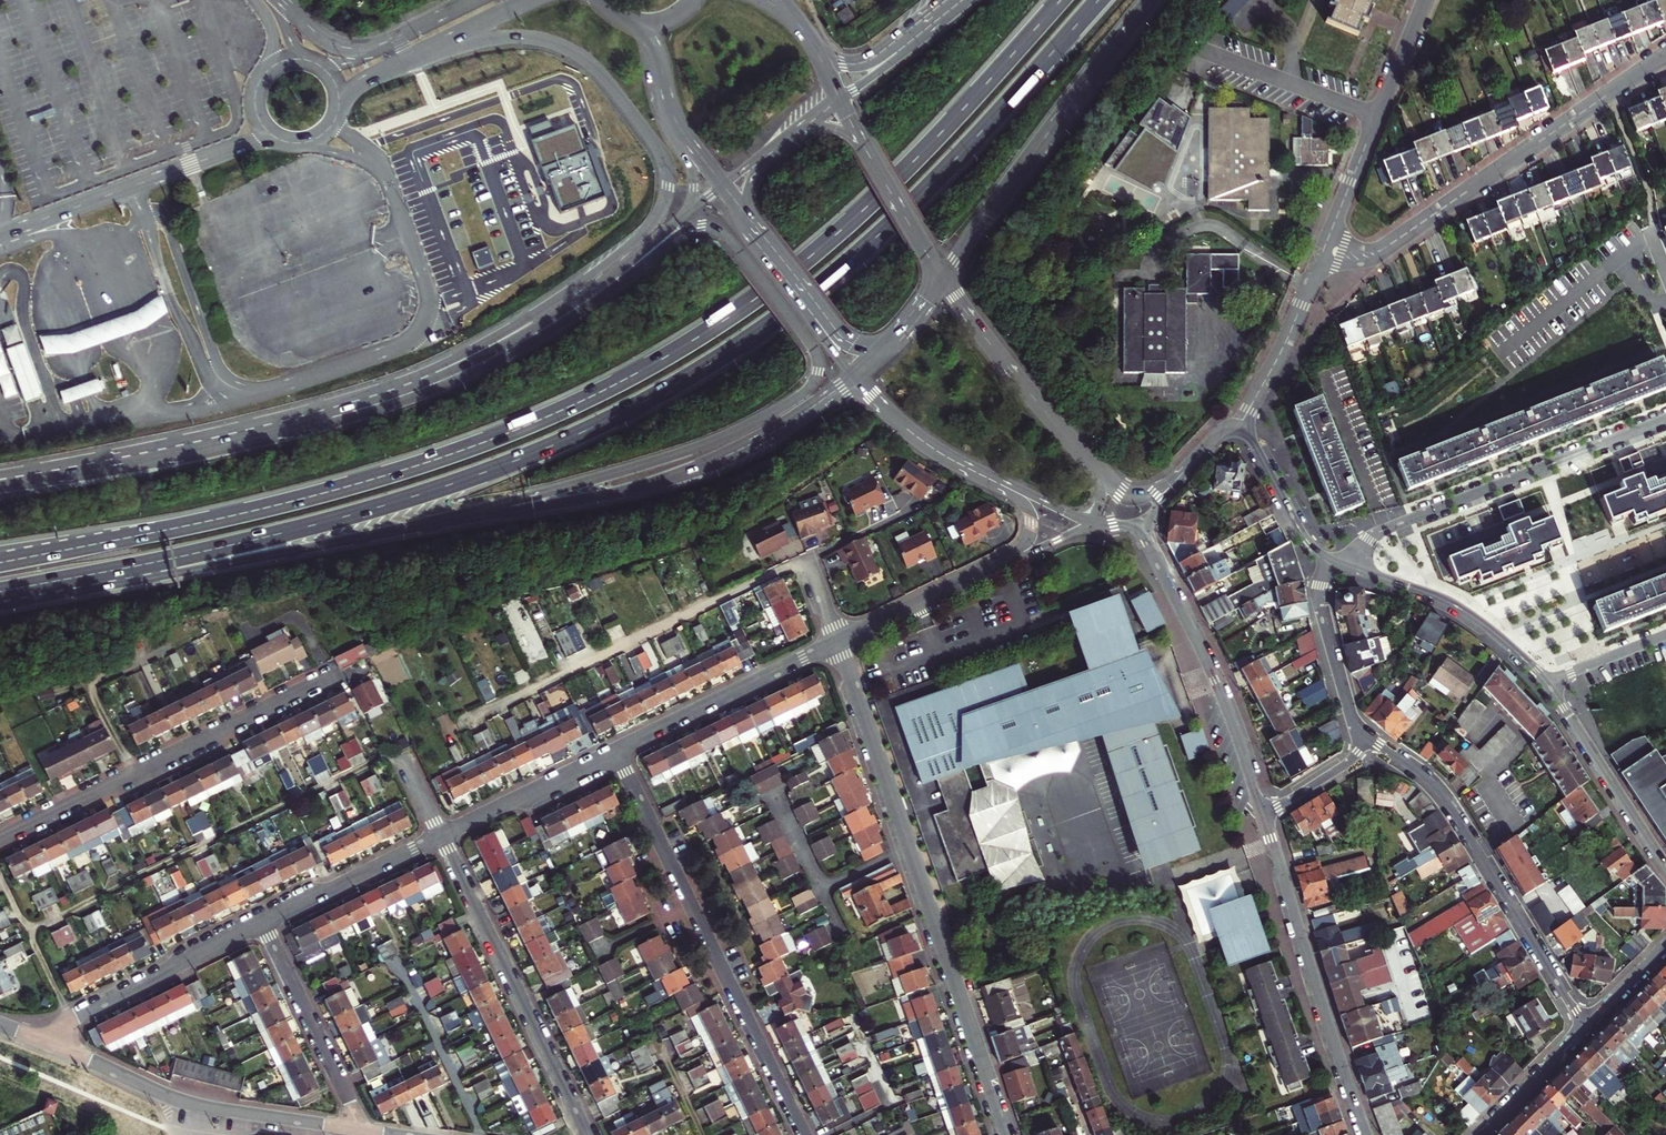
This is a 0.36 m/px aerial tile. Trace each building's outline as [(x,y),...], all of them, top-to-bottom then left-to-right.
[(1252,0),(1234,0),(1222,12),(1231,22),(1252,0)] [(1334,6),(1327,21),(1356,33),(1365,12),(1368,4),(1375,7),(1377,0),(1333,0),(1331,4),(1334,6)] [(1663,22),(1655,0),(1636,0),(1638,7),(1646,28),(1653,25),(1663,22)] [(1663,22),(1665,20),(1665,0),(1655,0),(1663,22)] [(1623,12),(1632,34),(1638,31),(1646,28),(1638,7),(1623,12)] [(859,11),(851,17),(858,27),(868,20),(862,11),(859,11)] [(1623,12),(1606,18),(1615,40),(1622,38),(1632,34),(1623,12)] [(1615,40),(1606,18),(1590,25),(1599,47),(1607,44),(1615,40)] [(1575,31),(1577,38),(1583,53),(1590,50),(1599,47),(1590,25),(1575,31)] [(1583,53),(1577,38),(1562,44),(1570,66),(1578,63),(1586,61),(1583,53)] [(1560,70),(1570,66),(1562,44),(1544,50),(1545,53),(1552,71),(1552,73),(1560,70)] [(1532,61),(1539,58),(1535,49),(1529,51),(1532,61)] [(1548,73),(1552,71),(1545,53),(1541,54),(1548,73)] [(1549,108),(1540,86),(1523,92),(1532,115),(1539,112),(1549,108)] [(1661,98),(1665,111),(1665,87),(1658,90),(1661,98)] [(1507,99),(1510,105),(1516,121),(1522,119),(1532,115),(1523,92),(1507,98),(1507,99)] [(1644,104),(1653,126),(1665,121),(1665,111),(1661,98),(1652,101),(1644,104)] [(1493,111),(1502,133),(1510,130),(1518,126),(1516,121),(1510,105),(1507,99),(1505,100),(1491,105),(1493,111)] [(1160,100),(1105,169),(1161,197),(1191,120),(1160,100)] [(1636,132),(1653,126),(1644,104),(1636,107),(1628,110),(1636,132)] [(1211,110),(1212,203),(1252,202),(1252,213),(1272,212),(1272,178),(1271,120),(1250,120),(1250,109),(1211,110)] [(1477,117),(1485,139),(1492,136),(1502,133),(1493,111),(1477,117)] [(1303,138),(1294,138),(1294,166),(1312,166),(1330,165),(1329,150),(1329,139),(1314,138),(1313,120),(1303,117),(1303,138)] [(1477,142),(1485,139),(1477,117),(1461,123),(1470,145),(1477,142)] [(585,151),(576,126),(553,134),(549,122),(529,130),(539,157),(536,158),(541,172),(547,188),(550,187),(560,215),(610,196),(592,149),(585,151)] [(1462,148),(1470,145),(1461,123),(1445,129),(1454,151),(1462,148)] [(1429,135),(1438,158),(1444,155),(1454,151),(1445,129),(1429,135)] [(1430,161),(1438,158),(1429,135),(1413,141),(1416,148),(1423,164),(1430,161)] [(1626,147),(1624,148),(1634,175),(1637,174),(1626,147)] [(1400,154),(1409,177),(1418,173),(1425,171),(1423,164),(1416,148),(1400,154)] [(1634,175),(1624,148),(1617,151),(1608,154),(1616,175),(1619,181),(1634,175)] [(1385,165),(1391,183),(1400,180),(1409,177),(1400,154),(1383,160),(1385,165)] [(1595,166),(1601,181),(1616,175),(1608,154),(1600,157),(1592,160),(1595,166)] [(1385,165),(1378,167),(1383,180),(1389,178),(1385,165)] [(1586,194),(1603,188),(1601,181),(1595,166),(1587,170),(1577,173),(1586,194)] [(1570,176),(1562,179),(1571,201),(1586,194),(1577,173),(1570,176)] [(1634,175),(1619,181),(1622,189),(1640,182),(1637,174),(1634,175)] [(1554,182),(1546,185),(1555,207),(1571,201),(1562,179),(1554,182)] [(1530,192),(1540,219),(1557,212),(1555,207),(1546,185),(1538,189),(1530,192)] [(1525,225),(1540,219),(1530,192),(1522,194),(1514,198),(1522,219),(1525,225)] [(1509,232),(1525,225),(1522,219),(1514,198),(1505,201),(1498,204),(1500,209),(1509,232)] [(1510,233),(1509,232),(1500,209),(1491,213),(1484,216),(1493,239),(1496,248),(1505,245),(1501,236),(1510,233)] [(1468,222),(1477,245),(1493,239),(1484,216),(1477,218),(1468,222)] [(489,247),(472,253),(478,270),(495,264),(489,247)] [(1163,374),(1183,374),(1184,295),(1208,296),(1208,271),(1221,271),(1221,289),(1235,289),(1235,255),(1184,255),(1184,290),(1163,290),(1163,295),(1159,295),(1159,286),(1146,286),(1146,295),(1142,295),(1142,290),(1122,290),(1121,374),(1142,374),(1142,375),(1163,375),(1163,374)] [(1460,273),(1452,276),(1460,298),(1477,291),(1468,269),(1460,273)] [(1438,289),(1444,304),(1460,298),(1452,276),(1443,279),(1435,282),(1438,289)] [(1430,292),(1422,295),(1431,317),(1433,321),(1448,315),(1444,304),(1438,289),(1430,292)] [(68,336),(39,337),(46,355),(73,354),(77,353),(102,344),(133,333),(145,329),(167,312),(161,295),(137,312),(126,316),(71,335),(68,336)] [(1406,301),(1415,323),(1431,317),(1422,295),(1415,298),(1406,301)] [(1399,304),(1390,307),(1399,329),(1401,333),(1417,327),(1415,323),(1406,301),(1399,304)] [(1381,310),(1374,313),(1383,335),(1399,329),(1390,307),(1381,310)] [(1367,315),(1358,319),(1369,346),(1385,340),(1383,335),(1374,313),(1367,315)] [(1342,325),(1353,353),(1369,346),(1358,319),(1349,322),(1342,325)] [(19,394),(0,334),(0,377),(7,398),(19,394)] [(1452,344),(1445,346),(1447,352),(1454,349),(1452,344)] [(14,349),(9,351),(28,404),(33,402),(40,400),(45,398),(39,382),(31,358),(28,359),(23,346),(14,349)] [(1541,437),(1589,417),(1594,415),(1597,414),(1633,400),(1637,398),(1641,397),(1665,387),(1665,377),(1659,360),(1649,364),(1645,366),(1624,374),(1615,377),(1598,384),(1594,386),(1588,388),(1569,396),(1563,398),(1547,405),(1541,407),(1540,408),(1526,413),(1521,415),(1512,418),(1495,425),(1485,429),(1477,432),(1465,437),(1460,439),(1443,445),(1438,448),(1418,456),(1408,459),(1398,463),(1401,470),(1408,489),(1427,482),(1430,480),(1434,478),(1486,458),(1489,457),(1494,455),(1533,440),(1537,438),(1541,437)] [(1426,360),(1419,362),(1422,371),(1429,368),(1426,360)] [(1163,375),(1142,375),(1138,388),(1167,388),(1163,375)] [(98,382),(97,379),(91,381),(87,383),(80,385),(78,386),(64,391),(60,392),(64,405),(69,403),(81,399),(86,397),(91,395),(95,394),(102,392),(101,389),(96,391),(93,384),(98,382)] [(98,382),(93,384),(96,391),(101,389),(106,388),(103,380),(98,382)] [(1357,496),(1355,493),(1353,487),(1345,467),(1343,461),(1337,444),(1335,439),(1328,422),(1327,419),(1323,409),(1320,401),(1294,411),(1301,430),(1303,433),(1305,439),(1325,491),(1327,495),(1328,499),(1334,515),(1360,505),(1357,496)] [(1637,451),(1618,459),(1623,472),(1643,464),(1637,451)] [(1231,466),(1231,462),(1229,462),(1226,462),(1226,465),(1216,464),(1213,488),(1228,490),(1238,491),(1240,479),(1242,467),(1231,466)] [(911,496),(919,502),(934,482),(926,476),(924,478),(906,464),(891,482),(907,494),(911,497),(911,496)] [(863,514),(861,511),(867,508),(873,505),(874,507),(883,503),(869,475),(864,477),(862,481),(863,483),(844,491),(842,498),(852,519),(863,514)] [(1605,498),(1615,526),(1627,521),(1625,516),(1634,513),(1638,523),(1665,512),(1665,475),(1654,480),(1647,482),(1644,475),(1623,482),(1626,490),(1605,498)] [(829,524),(821,503),(819,496),(799,503),(801,510),(791,513),(801,540),(816,535),(814,530),(818,528),(829,524)] [(1516,499),(1496,507),(1502,520),(1521,513),(1516,499)] [(821,503),(829,524),(831,523),(824,502),(821,503)] [(1268,504),(1242,518),(1247,527),(1273,514),(1268,504)] [(955,527),(965,548),(978,542),(977,539),(985,535),(1000,529),(998,524),(992,511),(990,507),(970,516),(971,519),(955,527)] [(1002,522),(995,509),(992,511),(998,524),(1002,522)] [(1194,516),(1173,513),(1171,527),(1169,543),(1179,564),(1200,552),(1213,545),(1210,538),(1192,546),(1190,543),(1191,534),(1194,535),(1195,527),(1192,526),(1194,516)] [(1483,545),(1450,558),(1459,580),(1480,573),(1484,583),(1528,566),(1547,558),(1543,548),(1551,545),(1553,549),(1565,545),(1554,517),(1533,526),(1530,519),(1510,527),(1513,534),(1502,538),(1483,545)] [(764,533),(751,539),(761,560),(782,549),(790,545),(788,541),(782,529),(779,522),(762,530),(764,533)] [(790,525),(782,529),(788,541),(796,537),(790,525)] [(922,565),(933,560),(922,537),(908,544),(907,542),(905,543),(902,537),(891,543),(899,559),(897,559),(902,571),(912,566),(912,565),(916,563),(920,561),(922,565)] [(867,559),(859,540),(833,552),(840,567),(844,565),(846,569),(848,573),(847,574),(853,585),(873,576),(865,559),(867,559)] [(1295,560),(1288,542),(1283,545),(1267,554),(1259,558),(1256,560),(1262,577),(1201,608),(1209,623),(1238,607),(1275,586),(1278,586),(1302,581),(1295,560)] [(1183,572),(1187,579),(1208,568),(1200,552),(1179,564),(1183,572)] [(703,566),(710,562),(706,553),(698,557),(703,566)] [(1222,560),(1208,568),(1187,579),(1191,587),(1194,593),(1230,574),(1222,560)] [(675,574),(667,578),(678,602),(686,597),(675,574)] [(1658,581),(1650,585),(1615,598),(1606,602),(1602,603),(1596,605),(1606,630),(1625,623),(1627,622),(1629,621),(1631,620),(1665,606),(1665,578),(1658,581)] [(1270,599),(1270,602),(1278,601),(1282,618),(1282,621),(1310,616),(1307,601),(1302,581),(1278,586),(1275,586),(1238,607),(1244,618),(1260,610),(1258,606),(1270,599)] [(761,591),(770,608),(788,600),(784,591),(779,582),(761,591)] [(590,588),(593,595),(603,591),(600,583),(590,588)] [(890,583),(881,587),(886,596),(894,592),(890,583)] [(1354,642),(1369,637),(1366,628),(1370,627),(1368,619),(1364,620),(1362,612),(1362,590),(1359,590),(1359,587),(1351,587),(1351,590),(1348,590),(1348,596),(1341,596),(1335,596),(1336,610),(1341,610),(1341,614),(1348,614),(1354,642)] [(574,591),(566,595),(572,607),(580,603),(574,591)] [(1150,595),(1131,604),(1145,632),(1163,623),(1157,611),(1150,595)] [(770,608),(764,611),(773,629),(780,626),(797,617),(792,608),(788,600),(770,608)] [(1029,694),(1019,666),(895,711),(922,784),(942,777),(954,812),(949,814),(948,811),(933,816),(957,882),(992,870),(1000,891),(1038,878),(1023,836),(1026,835),(1011,796),(1008,789),(997,793),(985,761),(999,756),(1001,761),(1017,756),(1015,751),(1023,748),(1025,753),(1061,740),(1057,729),(1069,725),(1081,721),(1105,724),(1106,726),(1101,728),(1104,738),(1149,868),(1197,852),(1155,729),(1152,720),(1142,720),(1138,681),(1146,678),(1120,606),(1071,623),(1089,672),(1029,694)] [(738,625),(730,610),(721,614),(729,629),(738,625)] [(1439,617),(1430,612),(1413,636),(1436,647),(1448,626),(1440,622),(1442,618),(1439,617)] [(788,642),(805,633),(801,625),(797,617),(780,626),(788,642)] [(700,644),(707,640),(700,626),(693,629),(700,644)] [(286,627),(266,638),(268,643),(286,634),(290,643),(293,641),(286,627)] [(586,649),(574,627),(564,631),(576,654),(586,649)] [(1298,638),(1303,656),(1319,648),(1313,629),(1298,638)] [(567,659),(576,654),(564,631),(555,635),(567,659)] [(250,652),(253,660),(261,675),(279,666),(277,663),(294,654),(295,658),(297,661),(306,656),(298,639),(293,641),(290,643),(286,634),(268,643),(250,652)] [(1354,642),(1345,644),(1349,657),(1353,672),(1368,666),(1370,665),(1375,663),(1385,659),(1379,634),(1369,637),(1354,642)] [(738,647),(747,642),(748,642),(745,635),(734,640),(738,647)] [(676,638),(667,642),(674,656),(682,653),(676,638)] [(362,647),(368,659),(369,661),(378,656),(370,639),(361,644),(362,647)] [(504,639),(495,643),(499,652),(508,648),(504,639)] [(740,666),(739,664),(745,661),(738,647),(734,640),(729,643),(728,640),(711,649),(712,651),(723,674),(735,668),(740,666)] [(668,659),(674,656),(667,642),(661,645),(668,659)] [(745,661),(754,656),(747,642),(738,647),(745,661)] [(335,659),(336,662),(342,672),(368,659),(362,647),(335,659)] [(1319,648),(1303,656),(1284,667),(1287,674),(1321,655),(1319,648)] [(712,651),(695,659),(706,682),(715,678),(723,674),(712,651)] [(1145,651),(1137,654),(1146,678),(1138,681),(1142,720),(1152,720),(1155,729),(1181,724),(1145,651)] [(651,667),(645,653),(636,657),(643,671),(651,667)] [(294,654),(277,663),(279,666),(287,662),(295,658),(294,654)] [(1495,654),(1480,673),(1488,680),(1500,664),(1503,660),(1495,654)] [(179,675),(186,671),(178,655),(172,658),(179,675)] [(1449,656),(1435,676),(1439,679),(1452,659),(1449,656)] [(628,661),(635,675),(643,671),(636,657),(628,661)] [(1247,680),(1250,686),(1272,674),(1274,672),(1265,657),(1241,670),(1247,680)] [(680,666),(691,690),(698,686),(706,682),(695,659),(680,666)] [(1452,659),(1439,679),(1452,688),(1463,696),(1477,676),(1467,669),(1452,659)] [(247,663),(250,669),(233,678),(242,697),(251,692),(260,688),(258,685),(264,682),(261,675),(253,660),(247,663)] [(247,663),(229,672),(233,678),(250,669),(247,663)] [(1500,664),(1488,680),(1484,684),(1506,710),(1525,694),(1516,681),(1518,678),(1514,674),(1509,668),(1506,670),(1500,664)] [(1378,681),(1370,665),(1368,666),(1358,677),(1366,694),(1378,681)] [(663,674),(674,698),(683,693),(691,690),(680,666),(663,674)] [(611,667),(603,671),(610,687),(619,683),(611,667)] [(233,678),(229,672),(229,671),(212,679),(212,680),(215,687),(233,678)] [(648,682),(659,705),(668,701),(674,698),(663,674),(648,682)] [(1255,695),(1259,702),(1276,693),(1281,689),(1272,674),(1250,686),(1255,695)] [(1393,695),(1385,688),(1365,711),(1372,717),(1380,724),(1405,696),(1412,688),(1414,685),(1417,680),(1410,675),(1393,695)] [(1439,679),(1435,676),(1430,682),(1448,695),(1452,688),(1439,679)] [(806,681),(796,686),(808,711),(819,705),(815,698),(823,695),(814,677),(806,681)] [(1327,677),(1302,690),(1306,698),(1330,685),(1327,677)] [(242,697),(233,678),(215,687),(225,705),(233,701),(242,697)] [(495,699),(485,679),(475,684),(485,704),(495,699)] [(216,710),(225,705),(215,687),(212,680),(203,684),(206,692),(198,696),(207,714),(216,710)] [(648,682),(631,690),(643,713),(651,709),(659,705),(648,682)] [(362,687),(352,692),(364,716),(383,706),(371,683),(362,687)] [(1306,698),(1310,706),(1332,694),(1330,685),(1306,698)] [(780,694),(793,718),(808,711),(796,686),(788,690),(780,694)] [(53,688),(38,692),(40,701),(55,696),(53,688)] [(1418,694),(1412,688),(1405,696),(1380,724),(1390,732),(1395,737),(1415,714),(1407,706),(1418,694)] [(619,704),(626,721),(634,717),(643,713),(631,690),(631,689),(615,696),(615,697),(619,704)] [(1265,712),(1269,719),(1285,710),(1292,706),(1290,703),(1283,706),(1276,693),(1259,702),(1265,712)] [(764,702),(776,727),(793,718),(780,694),(772,698),(764,702)] [(1506,710),(1521,728),(1543,709),(1538,704),(1536,706),(1525,694),(1506,710)] [(330,703),(339,721),(343,728),(360,720),(347,695),(340,698),(330,703)] [(181,704),(190,723),(198,719),(207,714),(198,696),(181,704)] [(1458,719),(1453,725),(1466,736),(1470,729),(1475,723),(1480,717),(1484,711),(1488,706),(1488,705),(1475,696),(1471,702),(1467,707),(1462,713),(1458,719)] [(600,704),(604,712),(619,704),(615,697),(600,704)] [(594,731),(596,735),(600,734),(612,728),(604,712),(600,704),(597,698),(582,705),(581,704),(573,708),(587,734),(594,731)] [(747,710),(759,735),(776,727),(764,702),(755,707),(747,710)] [(323,707),(313,712),(322,730),(339,721),(330,703),(323,707)] [(563,746),(549,718),(541,703),(533,707),(540,721),(542,720),(545,725),(536,729),(548,753),(554,750),(563,746)] [(180,727),(190,723),(181,704),(164,713),(173,731),(180,727)] [(604,712),(612,728),(620,724),(626,721),(619,704),(604,712)] [(549,718),(563,746),(576,740),(587,734),(573,708),(572,706),(549,718)] [(1521,728),(1531,740),(1551,724),(1545,717),(1548,715),(1543,709),(1521,728)] [(130,730),(139,748),(146,744),(156,740),(147,722),(141,710),(133,714),(139,725),(130,730)] [(729,719),(741,744),(759,735),(747,710),(737,715),(729,719)] [(1295,728),(1285,710),(1269,719),(1274,729),(1278,737),(1288,732),(1294,728),(1295,728)] [(1449,711),(1444,717),(1453,725),(1458,719),(1449,711)] [(308,745),(325,737),(322,730),(313,712),(306,716),(296,721),(305,739),(308,745)] [(147,722),(156,740),(163,736),(173,731),(164,713),(147,722)] [(1321,736),(1342,724),(1339,716),(1317,728),(1321,736)] [(510,735),(517,732),(516,731),(515,729),(510,718),(503,721),(510,735)] [(720,724),(711,728),(720,745),(724,753),(741,744),(729,719),(720,724)] [(288,725),(279,729),(288,747),(305,739),(296,721),(288,725)] [(517,732),(519,736),(531,761),(539,758),(548,753),(536,729),(535,729),(531,721),(515,729),(516,731),(517,732)] [(997,793),(1008,789),(1011,796),(1013,794),(1017,791),(1020,788),(1024,786),(1026,784),(1030,783),(1033,781),(1037,779),(1040,779),(1045,777),(1049,777),(1052,776),(1054,776),(1058,775),(1061,775),(1063,776),(1067,776),(1078,752),(1088,740),(1104,738),(1101,728),(1106,726),(1105,724),(1081,721),(1069,725),(1057,729),(1061,740),(1025,753),(1023,748),(1015,751),(1017,756),(1001,761),(999,756),(985,761),(997,793)] [(100,722),(88,728),(93,738),(105,732),(100,722)] [(1499,728),(1494,733),(1489,738),(1483,744),(1479,748),(1477,750),(1476,750),(1472,754),(1465,761),(1475,772),(1482,766),(1487,761),(1493,755),(1499,750),(1505,744),(1510,740),(1516,733),(1506,722),(1499,728)] [(1342,724),(1321,736),(1325,744),(1344,733),(1342,724)] [(1587,781),(1582,774),(1577,766),(1573,760),(1575,759),(1576,758),(1576,756),(1576,755),(1575,752),(1572,748),(1568,746),(1566,747),(1551,724),(1531,740),(1529,742),(1555,784),(1564,798),(1581,786),(1587,781)] [(819,733),(823,742),(838,735),(839,734),(835,725),(819,733)] [(703,732),(694,736),(703,753),(720,745),(711,728),(703,732)] [(1301,747),(1304,746),(1294,728),(1288,732),(1297,749),(1301,747)] [(261,738),(270,756),(288,747),(279,729),(269,734),(261,738)] [(488,730),(480,734),(487,748),(495,744),(488,730)] [(1202,731),(1180,738),(1187,758),(1209,751),(1202,731)] [(93,761),(84,742),(80,732),(71,737),(69,742),(60,746),(63,752),(74,774),(84,769),(82,767),(86,765),(93,761)] [(93,738),(84,742),(93,761),(95,764),(106,759),(104,756),(109,754),(115,751),(105,732),(93,738)] [(1275,752),(1279,759),(1297,749),(1288,732),(1278,737),(1269,742),(1275,752)] [(1648,733),(1635,736),(1613,750),(1624,768),(1622,770),(1642,801),(1665,838),(1665,762),(1648,733)] [(473,737),(479,751),(487,748),(480,734),(473,737)] [(819,744),(814,735),(803,740),(808,749),(816,745),(819,744)] [(846,743),(843,745),(841,741),(838,735),(823,742),(819,744),(816,745),(824,763),(849,750),(846,743)] [(508,751),(517,768),(525,764),(531,761),(519,736),(512,740),(516,747),(508,751)] [(677,744),(690,769),(707,761),(703,753),(694,736),(686,740),(677,744)] [(245,746),(247,751),(239,755),(249,775),(256,771),(273,762),(270,756),(261,738),(249,744),(245,746)] [(791,746),(796,755),(808,749),(803,740),(791,746)] [(1466,766),(1463,763),(1465,761),(1472,754),(1476,750),(1471,745),(1467,748),(1465,746),(1457,754),(1442,740),(1435,749),(1434,751),(1446,763),(1457,775),(1466,766)] [(367,755),(360,741),(351,745),(358,759),(367,755)] [(461,759),(454,744),(447,748),(454,763),(461,759)] [(669,748),(661,752),(669,770),(673,778),(690,769),(677,744),(669,748)] [(1435,749),(1428,744),(1418,757),(1425,763),(1434,751),(1435,749)] [(354,770),(350,763),(358,759),(351,745),(343,749),(348,759),(339,763),(344,775),(354,770)] [(489,752),(501,776),(510,772),(517,768),(508,751),(505,745),(489,752)] [(1297,749),(1279,759),(1286,770),(1290,778),(1307,768),(1306,766),(1310,763),(1314,761),(1304,745),(1304,746),(1301,747),(1297,749)] [(850,773),(855,771),(852,763),(850,759),(853,758),(849,750),(824,763),(833,782),(850,773)] [(63,779),(74,774),(63,752),(42,763),(51,781),(57,778),(62,776),(63,779)] [(501,776),(489,752),(472,760),(484,784),(491,780),(501,776)] [(643,761),(651,778),(661,774),(669,770),(661,752),(652,757),(643,761)] [(243,784),(240,779),(249,775),(239,755),(228,760),(214,767),(227,793),(243,784)] [(332,772),(325,758),(317,762),(324,776),(332,772)] [(472,760),(457,768),(469,792),(477,788),(484,784),(472,760)] [(753,769),(756,774),(758,774),(766,769),(774,766),(771,760),(753,769)] [(1466,766),(1457,775),(1468,788),(1480,777),(1475,772),(1465,761),(1463,763),(1466,766)] [(308,766),(315,781),(324,776),(317,762),(308,766)] [(774,766),(766,769),(774,787),(785,782),(776,765),(774,766)] [(380,766),(374,769),(377,775),(383,772),(380,766)] [(206,794),(209,801),(227,793),(214,767),(206,771),(197,776),(206,794)] [(448,790),(452,799),(458,797),(469,792),(457,768),(429,781),(435,793),(439,791),(440,793),(448,790)] [(758,774),(766,791),(774,787),(766,769),(758,774)] [(661,774),(665,781),(673,778),(669,770),(661,774)] [(16,779),(17,779),(28,802),(35,798),(44,794),(32,771),(16,779)] [(256,771),(249,775),(253,783),(260,779),(256,771)] [(806,772),(788,780),(792,789),(810,781),(806,772)] [(850,773),(833,782),(829,783),(837,801),(861,789),(858,781),(855,782),(853,778),(850,773)] [(661,774),(651,778),(651,779),(654,786),(665,781),(661,774)] [(735,774),(721,781),(725,790),(739,783),(735,774)] [(760,794),(766,791),(758,774),(756,774),(752,777),(760,794)] [(244,787),(253,783),(249,775),(240,779),(243,784),(244,787)] [(290,775),(282,779),(289,793),(296,789),(290,775)] [(180,784),(189,802),(206,794),(197,776),(190,779),(180,784)] [(384,790),(376,776),(369,779),(376,794),(384,790)] [(942,777),(936,779),(948,811),(949,814),(954,812),(942,777)] [(20,806),(28,802),(17,779),(0,787),(12,810),(20,806)] [(362,783),(369,798),(376,794),(369,779),(362,783)] [(1359,809),(1375,808),(1374,779),(1358,779),(1359,809)] [(163,793),(172,811),(189,802),(180,784),(172,788),(163,793)] [(1581,786),(1564,798),(1561,801),(1565,807),(1556,813),(1570,832),(1584,822),(1591,818),(1593,821),(1601,815),(1592,802),(1581,786)] [(0,787),(0,816),(3,814),(12,810),(0,787)] [(601,792),(592,796),(601,814),(617,806),(608,788),(601,792)] [(862,798),(865,796),(861,789),(837,801),(830,804),(839,821),(863,810),(867,808),(864,802),(862,798)] [(354,806),(347,791),(339,795),(346,809),(346,810),(354,806)] [(155,797),(145,802),(158,826),(175,818),(172,811),(163,793),(155,797)] [(1330,816),(1337,811),(1326,793),(1320,797),(1310,804),(1321,822),(1330,836),(1339,831),(1330,816)] [(1416,793),(1404,805),(1411,809),(1423,797),(1416,793)] [(206,794),(189,802),(192,809),(209,801),(206,794)] [(331,798),(338,813),(346,809),(339,795),(331,798)] [(1394,797),(1379,795),(1378,805),(1393,807),(1394,797)] [(573,805),(582,823),(601,814),(592,796),(581,801),(573,805)] [(761,805),(757,796),(739,805),(743,815),(761,806),(761,805)] [(1423,797),(1411,809),(1418,813),(1430,803),(1423,797)] [(660,809),(665,819),(678,813),(687,808),(682,798),(660,809)] [(688,825),(690,829),(696,826),(718,815),(709,798),(687,808),(678,813),(682,820),(685,819),(688,825)] [(131,835),(133,838),(158,826),(145,802),(134,807),(121,814),(131,835)] [(795,812),(798,820),(816,811),(812,803),(795,812)] [(1430,803),(1418,813),(1423,819),(1436,810),(1430,803)] [(224,807),(231,822),(239,818),(232,804),(224,807)] [(400,804),(385,811),(397,834),(404,830),(412,826),(400,804)] [(1321,822),(1310,804),(1301,810),(1293,815),(1304,832),(1321,822)] [(564,810),(557,814),(565,832),(582,823),(573,805),(564,810)] [(839,821),(835,823),(839,832),(845,830),(849,838),(873,826),(870,818),(868,820),(866,816),(863,810),(839,821)] [(1424,821),(1427,826),(1441,816),(1436,810),(1423,819),(1424,821)] [(385,811),(369,819),(381,842),(389,838),(397,834),(385,811)] [(802,828),(821,819),(816,811),(798,820),(802,828)] [(105,815),(93,821),(106,847),(131,835),(121,814),(112,818),(110,813),(105,815)] [(545,850),(569,838),(565,832),(557,814),(546,819),(540,822),(541,825),(534,829),(536,833),(545,850)] [(582,823),(586,830),(604,821),(601,814),(582,823)] [(707,842),(712,840),(728,832),(719,815),(718,815),(696,826),(699,834),(702,832),(704,838),(707,842)] [(1624,845),(1601,815),(1593,821),(1596,824),(1615,852),(1601,862),(1611,874),(1616,871),(1623,879),(1626,877),(1636,869),(1628,857),(1621,847),(1624,845)] [(204,834),(214,829),(208,816),(198,821),(204,834)] [(1400,877),(1417,867),(1457,843),(1448,828),(1441,816),(1427,826),(1424,821),(1406,831),(1419,852),(1407,860),(1404,857),(1392,865),(1400,877)] [(529,817),(520,822),(528,837),(536,833),(534,829),(529,817)] [(1593,821),(1591,818),(1584,822),(1589,829),(1596,824),(1593,821)] [(369,819),(355,827),(366,850),(373,846),(381,842),(369,819)] [(775,819),(758,829),(763,837),(780,829),(775,819)] [(106,847),(93,821),(85,825),(76,830),(89,856),(106,847)] [(188,825),(195,839),(204,834),(198,821),(188,825)] [(569,839),(586,830),(582,823),(565,832),(569,838),(569,839)] [(873,826),(849,838),(862,864),(880,855),(876,847),(879,845),(877,839),(874,834),(877,833),(873,826)] [(355,827),(338,835),(350,858),(359,853),(366,850),(355,827)] [(502,849),(509,846),(500,828),(493,831),(502,849)] [(763,837),(767,845),(770,844),(774,852),(789,845),(780,829),(763,837)] [(72,864),(89,856),(76,830),(67,834),(59,838),(69,857),(72,864)] [(728,832),(712,840),(714,845),(717,850),(715,851),(718,859),(741,847),(732,830),(728,832)] [(502,849),(493,831),(475,840),(479,850),(484,859),(502,849)] [(265,832),(258,835),(265,849),(271,845),(265,832)] [(338,835),(317,846),(326,863),(330,861),(333,867),(340,863),(350,858),(338,835)] [(1515,835),(1493,849),(1495,852),(1497,854),(1498,854),(1499,856),(1504,863),(1503,864),(1504,867),(1506,870),(1507,870),(1510,873),(1513,879),(1512,879),(1513,882),(1515,885),(1516,884),(1520,889),(1523,894),(1548,879),(1543,871),(1538,874),(1534,866),(1538,863),(1534,855),(1529,858),(1524,851),(1529,848),(1525,840),(1520,843),(1515,835)] [(828,837),(810,845),(815,854),(832,846),(828,837)] [(69,857),(59,838),(51,842),(42,846),(52,865),(69,857)] [(630,844),(627,838),(597,852),(594,854),(602,871),(606,869),(630,857),(631,856),(629,851),(627,846),(630,844)] [(313,869),(324,864),(314,847),(312,842),(289,854),(301,876),(313,869)] [(1445,864),(1449,872),(1468,861),(1461,850),(1457,843),(1417,867),(1422,877),(1438,868),(1445,864)] [(779,861),(775,863),(780,872),(797,863),(789,845),(774,852),(779,861)] [(25,855),(34,874),(52,865),(42,846),(34,850),(25,855)] [(326,863),(317,846),(314,847),(324,864),(326,863)] [(511,866),(517,863),(509,846),(502,849),(511,866)] [(594,846),(577,855),(580,861),(597,852),(594,846)] [(837,855),(832,846),(815,854),(819,864),(837,855)] [(721,866),(724,864),(726,869),(729,875),(750,864),(741,847),(718,859),(721,866)] [(511,866),(502,849),(484,859),(488,868),(492,875),(511,866)] [(271,861),(271,862),(283,885),(292,880),(301,876),(289,854),(288,853),(271,861)] [(1321,866),(1319,861),(1296,867),(1300,879),(1302,887),(1338,876),(1370,867),(1365,854),(1321,866)] [(18,882),(34,874),(25,855),(16,859),(8,863),(18,882)] [(56,872),(72,864),(69,857),(52,865),(56,872)] [(214,857),(205,861),(212,875),(221,871),(214,857)] [(631,865),(633,864),(630,857),(606,869),(614,886),(630,877),(636,875),(633,870),(631,865)] [(212,875),(205,861),(197,866),(204,880),(212,875)] [(111,881),(121,876),(114,862),(103,866),(111,881)] [(254,871),(265,893),(275,889),(283,885),(271,862),(254,871)] [(523,881),(525,880),(517,863),(511,866),(519,883),(523,881)] [(780,872),(784,880),(801,871),(797,863),(780,872)] [(1458,873),(1462,880),(1463,879),(1475,872),(1469,863),(1457,871),(1458,873)] [(1635,889),(1635,906),(1663,906),(1664,885),(1658,878),(1645,863),(1636,869),(1626,877),(1635,889)] [(758,882),(750,864),(729,875),(731,880),(734,885),(731,885),(735,894),(758,882)] [(52,865),(34,874),(38,881),(56,872),(52,865)] [(146,865),(137,869),(140,876),(149,871),(146,865)] [(855,896),(869,927),(894,916),(890,907),(883,892),(904,881),(901,873),(898,875),(893,865),(843,890),(847,900),(855,896)] [(511,866),(492,875),(496,884),(500,893),(519,883),(511,866)] [(421,871),(411,876),(420,894),(423,899),(424,902),(441,893),(437,885),(441,883),(433,869),(430,871),(428,867),(421,871)] [(236,880),(248,902),(257,898),(265,893),(254,871),(253,870),(236,879),(236,880)] [(1463,879),(1468,887),(1460,892),(1465,899),(1408,934),(1414,948),(1451,925),(1492,900),(1481,883),(1480,881),(1475,872),(1463,879)] [(188,888),(181,873),(173,877),(180,892),(188,888)] [(1456,884),(1462,880),(1458,873),(1452,877),(1456,884)] [(96,888),(89,874),(79,879),(86,893),(96,888)] [(1253,912),(1248,900),(1241,903),(1230,874),(1184,891),(1201,938),(1215,933),(1225,962),(1265,948),(1253,912)] [(420,894),(411,876),(403,880),(394,884),(403,902),(420,894)] [(1338,876),(1302,887),(1305,897),(1308,906),(1330,899),(1327,890),(1340,886),(1338,876)] [(614,886),(599,894),(607,911),(617,906),(642,894),(638,886),(635,887),(633,883),(630,877),(614,886)] [(79,879),(70,883),(77,898),(86,893),(79,879)] [(157,889),(152,879),(142,884),(148,894),(157,889)] [(219,888),(230,911),(239,906),(248,902),(236,880),(219,888)] [(509,911),(527,901),(532,899),(523,881),(519,883),(500,893),(505,902),(509,911)] [(738,900),(741,899),(743,903),(746,909),(766,899),(758,882),(735,894),(738,900)] [(385,888),(377,893),(386,910),(389,916),(394,914),(395,916),(399,917),(403,915),(404,912),(403,910),(406,908),(403,902),(394,884),(385,888)] [(1583,907),(1567,885),(1556,893),(1572,915),(1583,907)] [(203,896),(214,919),(222,915),(230,911),(219,888),(203,896)] [(811,889),(793,897),(797,906),(815,898),(811,889)] [(59,906),(52,892),(45,896),(52,910),(59,906)] [(1402,892),(1392,896),(1399,913),(1409,908),(1402,892)] [(369,897),(360,901),(369,919),(386,910),(377,893),(369,897)] [(420,894),(403,902),(406,908),(423,899),(420,894)] [(645,901),(642,894),(617,906),(626,924),(647,913),(646,909),(642,902),(645,901)] [(41,915),(52,910),(45,896),(34,900),(41,915)] [(187,905),(198,927),(206,923),(214,919),(203,896),(187,905)] [(572,896),(566,899),(569,907),(576,903),(572,896)] [(541,914),(534,898),(532,899),(527,901),(535,917),(541,914)] [(819,906),(815,898),(797,906),(801,915),(819,906)] [(909,898),(890,907),(894,916),(913,908),(909,898)] [(752,929),(775,917),(766,899),(746,909),(748,914),(750,919),(748,920),(752,929)] [(1508,927),(1502,918),(1492,900),(1454,924),(1470,951),(1494,936),(1508,927)] [(356,935),(373,926),(369,919),(360,901),(351,906),(343,910),(352,927),(356,935)] [(517,926),(535,917),(527,901),(509,911),(513,918),(517,926)] [(1551,932),(1557,927),(1542,901),(1529,909),(1546,936),(1551,932)] [(1361,904),(1345,909),(1347,918),(1363,913),(1361,904)] [(187,905),(169,913),(180,936),(189,931),(198,927),(187,905)] [(579,905),(570,909),(573,914),(581,910),(579,905)] [(1328,906),(1313,911),(1316,918),(1330,913),(1328,906)] [(1635,906),(1612,906),(1612,915),(1641,915),(1640,923),(1653,924),(1663,924),(1663,906),(1635,906)] [(327,917),(336,936),(352,927),(343,910),(335,913),(327,917)] [(568,910),(562,913),(566,922),(572,919),(568,910)] [(1577,929),(1588,921),(1579,911),(1557,927),(1551,932),(1559,942),(1564,950),(1583,936),(1577,929)] [(108,927),(101,913),(94,916),(101,931),(108,927)] [(169,913),(148,924),(159,946),(169,941),(180,936),(169,913)] [(1340,933),(1333,913),(1330,913),(1316,918),(1312,919),(1319,942),(1322,951),(1343,944),(1375,933),(1373,927),(1366,929),(1366,926),(1353,930),(1352,929),(1340,933)] [(535,917),(517,926),(521,935),(525,943),(550,931),(542,914),(541,914),(535,917)] [(809,933),(813,942),(831,933),(827,925),(832,922),(828,914),(817,920),(821,928),(809,933)] [(4,915),(0,917),(0,927),(8,923),(4,915)] [(83,921),(90,936),(101,931),(94,916),(83,921)] [(319,921),(311,925),(320,943),(323,949),(325,953),(341,945),(336,936),(327,917),(319,921)] [(595,917),(586,921),(594,938),(603,934),(595,917)] [(763,944),(784,934),(775,917),(752,929),(755,936),(758,935),(760,939),(763,944)] [(456,929),(452,921),(437,928),(441,936),(456,929)] [(594,938),(586,921),(577,925),(585,943),(594,938)] [(8,923),(0,927),(0,936),(12,931),(8,923)] [(146,925),(148,931),(157,947),(159,946),(148,924),(146,925)] [(883,943),(889,941),(895,959),(911,953),(921,950),(918,942),(915,943),(913,939),(911,932),(905,935),(901,924),(880,933),(883,943)] [(320,943),(311,925),(300,931),(291,935),(291,936),(294,942),(288,945),(294,955),(301,969),(309,965),(305,958),(323,949),(320,943)] [(1514,937),(1508,927),(1494,936),(1501,949),(1495,952),(1501,960),(1484,970),(1483,967),(1472,973),(1476,984),(1490,978),(1496,976),(1502,974),(1527,959),(1516,941),(1514,937)] [(69,928),(61,932),(68,947),(76,943),(69,928)] [(1583,936),(1585,942),(1595,944),(1597,933),(1597,932),(1594,928),(1583,936)] [(459,935),(456,929),(441,936),(436,939),(435,940),(437,945),(444,942),(453,958),(471,949),(463,932),(459,935)] [(550,931),(525,943),(530,953),(533,961),(559,948),(555,941),(558,939),(553,930),(550,931)] [(148,931),(125,942),(137,965),(149,959),(153,957),(150,951),(157,947),(148,931)] [(436,939),(432,931),(421,937),(425,945),(435,940),(436,939)] [(68,947),(61,932),(52,937),(59,951),(68,947)] [(764,966),(778,959),(796,950),(787,932),(784,934),(763,944),(758,947),(761,953),(763,957),(761,958),(764,966)] [(835,942),(831,933),(813,942),(817,950),(835,942)] [(1599,981),(1608,983),(1610,972),(1612,958),(1604,957),(1605,951),(1599,950),(1601,933),(1597,933),(1595,944),(1590,980),(1599,981)] [(658,934),(636,945),(644,963),(669,951),(666,943),(663,945),(660,940),(658,936),(658,934)] [(1627,941),(1639,953),(1646,945),(1634,934),(1627,941)] [(285,939),(288,945),(294,942),(291,936),(285,939)] [(420,940),(412,944),(415,950),(423,945),(420,940)] [(895,959),(889,941),(883,943),(890,960),(895,959)] [(1631,961),(1639,953),(1627,941),(1619,949),(1631,961)] [(110,949),(122,972),(130,968),(137,965),(125,942),(110,949)] [(400,957),(393,942),(384,946),(391,962),(400,957)] [(1574,955),(1570,977),(1580,978),(1590,980),(1595,944),(1585,942),(1583,956),(1574,955)] [(1343,944),(1322,951),(1325,961),(1330,979),(1331,983),(1337,1001),(1341,1016),(1347,1033),(1351,1048),(1373,1040),(1381,1037),(1371,1005),(1363,1008),(1362,1004),(1359,996),(1357,991),(1383,983),(1388,981),(1390,980),(1382,957),(1381,954),(1379,947),(1372,950),(1373,954),(1370,955),(1350,962),(1343,944)] [(384,946),(376,950),(383,966),(391,962),(384,946)] [(559,948),(533,961),(540,975),(546,986),(566,976),(572,974),(559,948)] [(94,957),(106,981),(114,976),(122,972),(110,949),(94,957)] [(461,975),(479,965),(476,957),(471,949),(453,958),(461,975)] [(659,978),(675,970),(673,966),(670,960),(673,959),(669,951),(644,963),(653,981),(659,978)] [(259,964),(254,953),(228,966),(237,983),(262,970),(259,964)] [(895,959),(890,960),(893,969),(914,961),(911,953),(895,959)] [(20,957),(9,963),(13,969),(24,964),(20,957)] [(81,971),(89,989),(98,984),(106,981),(94,957),(78,965),(81,971)] [(622,974),(614,957),(605,961),(614,978),(615,977),(622,974)] [(453,958),(445,962),(453,979),(461,975),(453,958)] [(762,978),(758,980),(762,987),(773,981),(786,975),(778,959),(764,966),(757,969),(760,974),(762,978)] [(1517,987),(1537,976),(1532,968),(1527,959),(1502,974),(1496,976),(1498,980),(1504,977),(1505,979),(1506,983),(1513,979),(1517,987)] [(605,961),(596,966),(608,989),(613,999),(619,996),(623,994),(615,977),(614,978),(605,961)] [(896,977),(901,976),(907,994),(927,987),(930,986),(928,979),(926,975),(930,974),(927,967),(917,970),(914,961),(893,969),(896,977)] [(1269,963),(1266,964),(1273,984),(1276,983),(1269,963)] [(365,964),(359,967),(362,973),(368,970),(365,964)] [(1273,984),(1266,964),(1245,972),(1252,991),(1247,993),(1253,1011),(1258,1009),(1272,1048),(1267,1050),(1274,1068),(1278,1066),(1289,1094),(1303,1089),(1300,1082),(1307,1079),(1300,1058),(1292,1061),(1286,1043),(1293,1041),(1279,1002),(1272,1004),(1266,986),(1273,984)] [(485,976),(479,965),(461,975),(453,979),(462,997),(470,993),(488,984),(485,976)] [(1,987),(6,997),(15,993),(1,967),(0,967),(0,987),(1,987)] [(350,967),(340,972),(344,981),(354,977),(350,967)] [(688,975),(685,976),(682,972),(680,968),(675,970),(659,978),(666,994),(671,992),(691,983),(688,975)] [(781,1009),(785,1017),(797,1012),(808,1014),(810,996),(803,993),(798,983),(800,974),(798,969),(786,975),(773,981),(778,991),(777,992),(779,996),(781,999),(777,1001),(778,1002),(776,1005),(780,1006),(781,1009)] [(262,970),(237,983),(236,984),(244,1000),(245,999),(270,987),(267,980),(262,970)] [(65,979),(74,997),(81,993),(89,989),(81,971),(65,979)] [(1665,986),(1665,980),(1658,972),(1655,975),(1665,986)] [(421,974),(411,979),(417,990),(426,985),(429,991),(443,984),(439,976),(425,984),(421,974)] [(1649,981),(1665,997),(1665,986),(1655,975),(1649,981)] [(548,1005),(553,1015),(572,1006),(564,989),(571,986),(566,976),(546,986),(551,996),(545,999),(548,1005)] [(896,977),(893,978),(899,997),(902,996),(907,994),(901,976),(896,977)] [(1496,976),(1490,978),(1491,981),(1493,985),(1499,982),(1498,980),(1496,976)] [(338,979),(324,987),(327,994),(342,987),(338,979)] [(989,1014),(995,1027),(1001,1024),(1004,1033),(1023,1025),(1024,1024),(1021,1017),(1016,1019),(1001,979),(979,987),(989,1014)] [(777,992),(778,991),(773,981),(762,987),(767,997),(777,992)] [(1665,1014),(1665,997),(1649,981),(1646,984),(1641,990),(1665,1015),(1665,1014)] [(344,985),(342,987),(327,994),(330,1001),(327,1002),(328,1006),(336,1020),(363,1007),(351,982),(344,985)] [(696,988),(693,982),(691,983),(671,992),(680,1010),(685,1007),(704,998),(700,990),(697,991),(696,988)] [(200,984),(193,988),(200,1001),(207,998),(200,984)] [(443,984),(429,991),(432,998),(447,991),(443,984)] [(493,992),(488,984),(470,993),(477,1009),(496,1000),(493,992)] [(1272,1004),(1279,1002),(1278,999),(1274,987),(1273,984),(1266,986),(1272,1004)] [(572,1006),(580,1003),(571,986),(564,989),(572,1006)] [(275,996),(270,987),(245,999),(253,1016),(279,1004),(275,996)] [(907,994),(902,996),(910,1020),(937,1011),(934,1001),(932,995),(929,996),(927,987),(907,994)] [(204,1010),(200,1001),(193,988),(185,991),(184,990),(179,992),(168,998),(177,1016),(193,1008),(196,1014),(204,1010)] [(608,989),(601,993),(606,1003),(613,1000),(613,999),(608,989)] [(1665,1015),(1641,990),(1638,993),(1633,997),(1657,1023),(1665,1015)] [(1400,995),(1387,1000),(1391,1012),(1404,1008),(1400,995)] [(619,996),(613,999),(613,1000),(616,1006),(622,1003),(619,996)] [(404,1005),(401,997),(386,1004),(390,1012),(404,1005)] [(1657,1023),(1633,997),(1629,1001),(1625,1005),(1646,1027),(1651,1031),(1658,1024),(1657,1023)] [(159,1002),(150,1006),(159,1025),(177,1016),(168,998),(159,1002)] [(704,998),(685,1007),(686,1010),(705,1000),(704,998)] [(501,1009),(496,1000),(477,1009),(470,1013),(479,1030),(486,1027),(505,1018),(501,1009)] [(714,1006),(709,1008),(705,1000),(686,1010),(698,1033),(722,1022),(719,1014),(714,1006)] [(1533,1000),(1512,1011),(1528,1039),(1548,1028),(1541,1015),(1533,1000)] [(1282,1001),(1279,1002),(1293,1041),(1296,1039),(1282,1001)] [(558,1024),(562,1033),(588,1021),(580,1003),(572,1006),(553,1015),(558,1024)] [(1486,1003),(1471,1011),(1476,1019),(1490,1011),(1486,1003)] [(283,1012),(279,1004),(253,1016),(261,1033),(262,1033),(287,1020),(283,1012)] [(394,1021),(408,1013),(404,1005),(390,1012),(394,1021)] [(1639,1034),(1646,1027),(1625,1005),(1622,1008),(1618,1013),(1639,1034)] [(142,1011),(134,1015),(142,1033),(159,1025),(150,1006),(142,1011)] [(363,1007),(336,1020),(339,1026),(343,1035),(362,1026),(359,1020),(367,1016),(363,1007)] [(193,1008),(177,1016),(180,1022),(196,1014),(193,1008)] [(615,1010),(610,1012),(615,1022),(620,1019),(615,1010)] [(457,1019),(453,1011),(443,1016),(438,1018),(442,1026),(457,1019)] [(917,1039),(943,1029),(940,1020),(937,1011),(910,1020),(917,1039)] [(1610,1021),(1632,1043),(1640,1035),(1639,1034),(1618,1013),(1614,1016),(1610,1021)] [(125,1019),(117,1023),(126,1041),(142,1033),(134,1015),(125,1019)] [(177,1016),(159,1025),(162,1031),(180,1022),(177,1016)] [(778,1029),(776,1030),(781,1041),(785,1047),(810,1034),(801,1017),(792,1022),(789,1017),(775,1023),(778,1029)] [(509,1026),(505,1018),(486,1027),(495,1044),(514,1035),(509,1026)] [(460,1026),(457,1019),(442,1026),(446,1033),(460,1026)] [(292,1030),(287,1020),(262,1033),(270,1051),(296,1038),(292,1030)] [(828,1035),(843,1028),(839,1020),(824,1027),(828,1035)] [(566,1042),(570,1050),(590,1041),(597,1038),(588,1021),(562,1033),(566,1042)] [(1606,1024),(1602,1029),(1629,1056),(1637,1048),(1632,1043),(1610,1021),(1606,1024)] [(362,1026),(343,1035),(346,1042),(351,1051),(377,1038),(369,1022),(362,1026)] [(722,1022),(698,1033),(706,1050),(730,1039),(727,1031),(722,1022)] [(126,1041),(117,1023),(107,1028),(118,1045),(126,1041)] [(899,1025),(897,1024),(874,1032),(877,1041),(902,1033),(899,1025)] [(159,1025),(142,1033),(145,1039),(162,1031),(159,1025)] [(1005,1045),(1015,1041),(1016,1043),(1021,1041),(1028,1038),(1023,1025),(1004,1033),(990,1038),(993,1045),(996,1052),(1006,1048),(1005,1045)] [(657,1030),(661,1039),(667,1036),(663,1027),(657,1030)] [(118,1045),(107,1028),(100,1032),(91,1037),(98,1051),(99,1052),(107,1048),(108,1050),(118,1045)] [(943,1029),(917,1039),(923,1058),(950,1049),(946,1039),(943,1029)] [(1598,1032),(1594,1037),(1621,1064),(1629,1056),(1602,1029),(1598,1032)] [(216,1034),(224,1051),(230,1048),(222,1031),(216,1034)] [(680,1033),(670,1038),(673,1045),(688,1038),(684,1031),(680,1033)] [(142,1033),(126,1041),(130,1047),(145,1039),(142,1033)] [(1359,1069),(1363,1078),(1398,1066),(1403,1065),(1392,1033),(1381,1037),(1373,1040),(1377,1053),(1356,1060),(1359,1069)] [(818,1049),(810,1034),(785,1047),(788,1054),(792,1062),(818,1049)] [(1074,1034),(1059,1040),(1062,1047),(1064,1051),(1078,1046),(1074,1034)] [(497,1065),(522,1052),(519,1045),(514,1035),(495,1044),(496,1047),(490,1051),(497,1065)] [(1590,1041),(1586,1044),(1607,1065),(1614,1071),(1621,1064),(1594,1037),(1590,1041)] [(269,1051),(277,1067),(304,1054),(301,1048),(296,1038),(270,1051),(269,1051)] [(378,1038),(377,1038),(351,1051),(357,1063),(360,1068),(363,1066),(366,1072),(377,1067),(389,1061),(378,1038)] [(678,1055),(693,1048),(688,1038),(673,1045),(678,1055)] [(706,1050),(715,1068),(739,1057),(735,1049),(730,1039),(706,1050)] [(126,1041),(118,1045),(121,1051),(130,1047),(126,1041)] [(574,1058),(579,1067),(598,1058),(590,1041),(570,1050),(574,1058)] [(1006,1048),(996,1052),(998,1058),(1000,1063),(1025,1054),(1024,1049),(1019,1051),(1016,1043),(1015,1041),(1005,1045),(1006,1048)] [(1024,1049),(1021,1041),(1016,1043),(1019,1051),(1024,1049)] [(1294,1044),(1293,1041),(1286,1043),(1292,1061),(1300,1058),(1298,1054),(1294,1044)] [(431,1044),(423,1047),(426,1053),(433,1050),(431,1044)] [(475,1053),(471,1044),(456,1051),(461,1061),(475,1053)] [(644,1044),(629,1050),(634,1061),(649,1054),(644,1044)] [(852,1044),(836,1051),(840,1059),(855,1052),(852,1044)] [(1047,1045),(1042,1047),(1047,1058),(1053,1055),(1049,1044),(1047,1045)] [(1616,1088),(1623,1081),(1614,1071),(1607,1065),(1586,1044),(1583,1048),(1579,1051),(1616,1088)] [(121,1051),(118,1045),(108,1050),(111,1056),(121,1051)] [(1083,1058),(1078,1046),(1064,1051),(1066,1058),(1068,1063),(1083,1058)] [(826,1066),(818,1049),(792,1062),(796,1070),(800,1079),(812,1073),(826,1066)] [(923,1058),(929,1075),(955,1065),(953,1057),(950,1049),(923,1058)] [(888,1050),(879,1054),(881,1059),(890,1056),(888,1050)] [(1523,1071),(1502,1050),(1497,1056),(1495,1055),(1493,1057),(1492,1058),(1491,1060),(1487,1070),(1484,1074),(1474,1065),(1472,1067),(1461,1056),(1455,1063),(1455,1064),(1494,1100),(1507,1086),(1523,1071)] [(1442,1051),(1439,1059),(1450,1069),(1453,1066),(1474,1087),(1468,1092),(1460,1101),(1477,1117),(1487,1107),(1494,1100),(1455,1064),(1455,1063),(1442,1051)] [(1608,1096),(1616,1088),(1579,1051),(1574,1056),(1571,1060),(1597,1086),(1608,1096)] [(505,1081),(530,1069),(526,1060),(522,1052),(497,1065),(505,1081)] [(844,1067),(859,1059),(855,1052),(840,1059),(844,1067)] [(465,1070),(480,1063),(475,1053),(461,1061),(465,1070)] [(309,1064),(304,1054),(277,1067),(286,1084),(312,1071),(309,1064)] [(653,1064),(649,1054),(634,1061),(639,1071),(653,1064)] [(407,1055),(400,1058),(403,1066),(411,1062),(407,1055)] [(606,1074),(612,1071),(604,1055),(598,1058),(606,1074)] [(715,1068),(723,1084),(747,1073),(743,1065),(739,1057),(715,1068)] [(1303,1057),(1300,1058),(1307,1079),(1310,1078),(1303,1057)] [(1662,1057),(1655,1064),(1658,1068),(1665,1060),(1662,1057)] [(583,1075),(587,1083),(606,1074),(598,1058),(579,1067),(583,1075)] [(1083,1058),(1068,1063),(1070,1069),(1072,1073),(1086,1067),(1083,1058)] [(389,1061),(377,1067),(380,1073),(395,1066),(392,1060),(389,1061)] [(431,1060),(416,1068),(419,1075),(427,1091),(435,1088),(443,1084),(431,1060)] [(1587,1095),(1596,1105),(1600,1101),(1593,1094),(1592,1095),(1590,1093),(1597,1086),(1571,1060),(1565,1065),(1561,1069),(1587,1095)] [(181,1079),(185,1064),(177,1062),(173,1077),(181,1079)] [(185,1064),(181,1079),(188,1081),(192,1065),(185,1064)] [(199,1067),(192,1065),(188,1081),(195,1082),(199,1067)] [(687,1072),(690,1080),(705,1073),(701,1065),(687,1072)] [(955,1065),(929,1075),(936,1094),(962,1084),(958,1075),(955,1065)] [(1403,1065),(1398,1066),(1402,1077),(1407,1075),(1403,1065)] [(812,1073),(800,1079),(804,1086),(808,1094),(834,1081),(826,1066),(812,1073)] [(1402,1077),(1398,1066),(1363,1078),(1367,1089),(1370,1097),(1391,1090),(1388,1082),(1402,1077)] [(1453,1066),(1450,1069),(1463,1083),(1461,1085),(1468,1092),(1474,1087),(1453,1066)] [(207,1069),(199,1067),(195,1082),(203,1084),(207,1069)] [(366,1072),(369,1078),(380,1073),(377,1067),(366,1072)] [(1076,1083),(1090,1078),(1086,1067),(1072,1073),(1074,1079),(1076,1083)] [(150,1069),(147,1075),(155,1078),(158,1073),(150,1069)] [(167,1069),(160,1072),(163,1078),(170,1074),(167,1069)] [(207,1069),(203,1084),(211,1086),(215,1071),(207,1069)] [(534,1077),(530,1069),(505,1081),(513,1098),(538,1086),(534,1077)] [(1026,1069),(1004,1076),(1009,1092),(1014,1106),(1036,1097),(1026,1069)] [(1548,1082),(1565,1099),(1572,1092),(1581,1101),(1579,1103),(1605,1129),(1599,1134),(1626,1134),(1616,1125),(1610,1119),(1604,1113),(1600,1108),(1596,1105),(1587,1095),(1561,1069),(1555,1075),(1548,1082)] [(1060,1070),(1052,1073),(1055,1080),(1063,1076),(1060,1070)] [(215,1071),(211,1086),(218,1088),(222,1073),(215,1071)] [(312,1071),(286,1084),(295,1102),(297,1101),(301,1109),(321,1099),(317,1091),(321,1089),(319,1084),(312,1071)] [(231,1075),(222,1073),(218,1088),(227,1090),(231,1075)] [(694,1087),(708,1080),(705,1073),(690,1080),(694,1087)] [(731,1101),(755,1089),(751,1082),(747,1073),(723,1084),(731,1101)] [(600,1110),(615,1103),(619,1100),(606,1074),(587,1083),(594,1097),(600,1110)] [(231,1075),(227,1090),(235,1092),(239,1077),(231,1075)] [(404,1083),(412,1099),(419,1095),(427,1091),(419,1075),(404,1083)] [(867,1075),(852,1083),(856,1091),(871,1084),(867,1075)] [(246,1079),(239,1077),(235,1092),(243,1094),(245,1083),(246,1079)] [(401,1077),(386,1084),(389,1091),(404,1083),(401,1077)] [(1079,1093),(1094,1087),(1090,1078),(1076,1083),(1078,1089),(1079,1093)] [(492,1087),(488,1079),(473,1086),(477,1094),(492,1087)] [(646,1088),(654,1103),(657,1110),(665,1127),(672,1123),(681,1119),(662,1080),(646,1088)] [(1399,1087),(1403,1098),(1424,1090),(1421,1080),(1399,1087)] [(816,1110),(842,1097),(834,1081),(808,1094),(812,1103),(816,1110)] [(1064,1082),(1057,1084),(1059,1090),(1065,1087),(1066,1087),(1064,1082)] [(1565,1099),(1548,1082),(1543,1087),(1540,1091),(1562,1113),(1566,1117),(1571,1113),(1561,1103),(1565,1099)] [(369,1091),(380,1114),(389,1110),(396,1106),(389,1091),(386,1084),(385,1083),(369,1091)] [(389,1091),(396,1106),(404,1103),(412,1099),(404,1083),(389,1091)] [(867,1113),(882,1106),(871,1084),(856,1091),(867,1113)] [(941,1111),(967,1101),(965,1093),(962,1084),(936,1094),(941,1111)] [(521,1114),(547,1102),(543,1094),(538,1086),(513,1098),(521,1114)] [(481,1101),(496,1094),(492,1087),(477,1094),(481,1101)] [(1065,1087),(1059,1090),(1062,1099),(1069,1097),(1065,1087)] [(1094,1087),(1079,1093),(1081,1099),(1083,1102),(1098,1097),(1094,1087)] [(740,1119),(764,1107),(760,1099),(755,1089),(731,1101),(740,1119)] [(922,1090),(905,1096),(908,1104),(925,1098),(922,1090)] [(1562,1113),(1540,1091),(1535,1096),(1530,1101),(1558,1128),(1560,1125),(1562,1124),(1556,1119),(1562,1113)] [(1659,1091),(1653,1097),(1659,1104),(1665,1097),(1659,1091)] [(829,1132),(854,1120),(842,1097),(816,1110),(820,1119),(823,1125),(825,1124),(829,1132)] [(1069,1097),(1062,1099),(1066,1109),(1072,1106),(1069,1097)] [(1098,1097),(1083,1102),(1085,1108),(1087,1113),(1102,1107),(1098,1097)] [(1401,1098),(1391,1102),(1398,1123),(1411,1108),(1401,1098)] [(718,1099),(703,1105),(707,1113),(721,1106),(718,1099)] [(51,1100),(47,1110),(57,1114),(61,1104),(51,1100)] [(1298,1125),(1338,1111),(1336,1105),(1334,1100),(1314,1107),(1312,1101),(1292,1108),(1298,1125)] [(941,1111),(947,1129),(974,1120),(970,1110),(967,1101),(941,1111)] [(1561,1132),(1558,1128),(1530,1101),(1526,1105),(1521,1110),(1545,1134),(1558,1134),(1561,1132)] [(547,1102),(521,1114),(531,1134),(544,1134),(556,1129),(552,1120),(555,1118),(552,1113),(547,1102)] [(1398,1123),(1391,1102),(1374,1108),(1384,1134),(1402,1134),(1398,1123)] [(476,1110),(478,1115),(485,1112),(481,1103),(476,1110)] [(618,1110),(615,1103),(600,1110),(603,1117),(618,1110)] [(648,1134),(649,1134),(657,1131),(665,1127),(654,1103),(637,1112),(648,1134)] [(1604,1103),(1600,1108),(1604,1113),(1609,1108),(1604,1103)] [(711,1121),(725,1114),(721,1106),(707,1113),(711,1121)] [(1072,1106),(1066,1109),(1070,1119),(1076,1116),(1072,1106)] [(740,1119),(748,1134),(753,1134),(773,1126),(769,1118),(764,1107),(740,1119)] [(1091,1123),(1106,1118),(1102,1107),(1087,1113),(1089,1119),(1091,1123)] [(1522,1134),(1545,1134),(1521,1110),(1515,1116),(1509,1122),(1522,1134)] [(1302,1134),(1313,1134),(1323,1131),(1322,1128),(1342,1121),(1340,1116),(1338,1111),(1298,1125),(1302,1134)] [(630,1134),(648,1134),(637,1112),(623,1119),(626,1126),(630,1134)] [(1617,1112),(1610,1119),(1616,1125),(1623,1118),(1617,1112)] [(1571,1113),(1566,1117),(1577,1129),(1582,1124),(1571,1113)] [(1468,1114),(1462,1120),(1468,1126),(1474,1120),(1468,1114)] [(1018,1117),(1023,1134),(1030,1134),(1024,1115),(1018,1117)] [(1076,1116),(1070,1119),(1074,1129),(1080,1127),(1076,1116)] [(1106,1118),(1091,1123),(1093,1129),(1095,1134),(1109,1128),(1106,1118)] [(623,1119),(610,1125),(614,1132),(626,1126),(623,1119)] [(915,1133),(909,1120),(900,1124),(902,1129),(891,1134),(912,1134),(915,1133)] [(977,1129),(974,1120),(947,1129),(950,1134),(979,1134),(977,1129)] [(1508,1123),(1519,1134),(1522,1134),(1509,1122),(1508,1123)] [(1508,1123),(1503,1128),(1498,1133),(1500,1134),(1519,1134),(1508,1123)] [(1345,1130),(1343,1124),(1323,1131),(1313,1134),(1347,1134),(1345,1130)] [(610,1134),(630,1134),(626,1126),(614,1132),(609,1134),(610,1134)] [(753,1134),(777,1134),(773,1126),(753,1134)] [(1112,1134),(1124,1134),(1120,1126),(1110,1130),(1112,1134)] [(1074,1129),(1076,1134),(1083,1134),(1080,1127),(1074,1129)]
